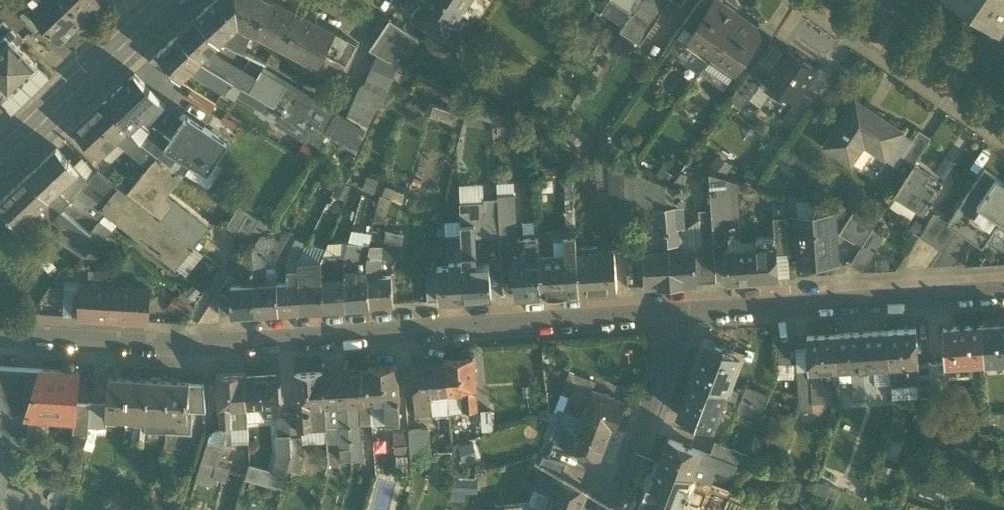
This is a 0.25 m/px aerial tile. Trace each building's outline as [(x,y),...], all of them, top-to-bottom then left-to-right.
[(61,40),(77,24),(80,27),(88,19),(86,16),(102,1),(101,0),(34,0),(28,5),(29,6),(46,24),(61,40)] [(197,15),(221,41),(222,40),(231,31),(240,22),(241,21),(221,0),(213,0),(197,15)] [(241,21),(240,22),(245,27),(254,32),(271,0),(221,0),(241,21)] [(316,64),(323,53),(335,32),(275,0),(271,0),(254,32),(316,64)] [(464,7),(454,0),(422,0),(412,15),(431,28),(431,27),(435,30),(433,33),(433,37),(434,41),(435,41),(438,45),(444,47),(449,46),(453,42),(455,37),(454,32),(450,27),(452,24),(453,24),(464,7)] [(633,12),(641,0),(615,0),(633,12)] [(631,16),(651,28),(670,0),(641,0),(633,12),(633,13),(631,16)] [(708,59),(739,15),(717,0),(714,0),(694,28),(684,43),(708,59)] [(694,28),(714,0),(699,0),(684,22),(694,28)] [(998,30),(1003,21),(1003,0),(955,0),(998,30)] [(20,14),(38,32),(46,24),(29,6),(20,14)] [(197,15),(178,33),(202,58),(212,49),(221,41),(197,15)] [(763,31),(739,15),(708,59),(732,76),(745,58),(763,31)] [(641,44),(651,28),(631,16),(622,31),(641,44)] [(0,23),(0,37),(11,26),(4,19),(0,23)] [(376,53),(378,55),(391,61),(410,33),(390,20),(369,50),(376,53)] [(240,22),(231,31),(241,35),(245,27),(240,22)] [(11,36),(17,31),(12,26),(11,26),(0,37),(0,41),(2,43),(10,35),(11,36)] [(23,37),(17,31),(11,36),(18,42),(23,37)] [(272,51),(241,35),(231,31),(222,40),(267,61),(272,51)] [(745,58),(754,64),(772,38),(763,31),(745,58)] [(323,53),(335,58),(347,38),(335,32),(323,53)] [(243,82),(202,58),(178,33),(160,50),(177,63),(184,68),(187,64),(236,93),(243,82)] [(18,42),(11,36),(10,35),(2,43),(0,45),(0,79),(9,89),(37,63),(18,42)] [(358,44),(347,38),(335,58),(347,64),(358,44)] [(766,79),(795,100),(817,69),(787,48),(766,79)] [(202,58),(243,82),(249,71),(212,49),(202,58)] [(149,61),(168,74),(177,63),(160,50),(149,61)] [(378,55),(374,66),(394,78),(399,65),(395,63),(391,61),(378,55)] [(374,66),(369,76),(389,88),(394,78),(374,66)] [(252,86),(324,132),(336,110),(262,67),(252,86)] [(731,100),(742,108),(763,77),(752,69),(731,100)] [(135,74),(105,102),(131,126),(139,119),(160,99),(135,74)] [(369,76),(364,87),(384,99),(389,88),(369,76)] [(0,79),(0,98),(9,89),(0,79)] [(364,87),(351,119),(368,126),(372,128),(384,99),(364,87)] [(193,89),(187,98),(209,111),(214,102),(193,89)] [(217,103),(227,110),(233,99),(223,93),(217,103)] [(201,123),(209,111),(187,98),(180,109),(201,123)] [(466,115),(479,118),(482,105),(470,100),(466,115)] [(824,146),(846,160),(859,140),(884,158),(902,131),(856,100),(824,146)] [(117,140),(131,126),(105,102),(75,130),(99,156),(117,140)] [(426,112),(453,121),(457,111),(430,102),(426,112)] [(479,118),(493,121),(493,110),(482,105),(479,118)] [(356,152),(368,126),(351,119),(337,113),(326,133),(356,152)] [(138,140),(140,141),(151,129),(151,128),(139,119),(131,126),(138,140)] [(501,121),(493,121),(493,131),(502,130),(501,121)] [(131,152),(140,141),(138,140),(131,126),(117,140),(131,152)] [(151,149),(162,158),(174,166),(181,156),(202,168),(210,157),(215,161),(227,142),(203,126),(196,137),(180,126),(171,140),(152,127),(151,128),(151,129),(140,141),(151,149)] [(903,156),(914,164),(931,137),(920,130),(903,156)] [(131,152),(142,160),(151,149),(140,141),(131,152)] [(27,175),(50,198),(79,171),(57,147),(27,175)] [(162,158),(151,149),(142,160),(150,167),(153,169),(162,158)] [(621,165),(626,167),(629,158),(618,153),(615,162),(621,165)] [(596,154),(598,181),(611,180),(609,160),(596,154)] [(150,167),(127,195),(193,245),(207,227),(157,187),(174,166),(162,158),(153,169),(150,167)] [(626,167),(621,165),(615,162),(609,160),(611,180),(612,210),(624,209),(654,207),(666,207),(665,188),(665,184),(633,170),(626,167)] [(96,171),(113,184),(120,175),(106,162),(96,171)] [(665,184),(665,188),(678,194),(679,219),(681,250),(694,249),(694,250),(701,244),(713,243),(714,243),(709,173),(685,165),(670,186),(665,184)] [(894,195),(923,213),(943,183),(914,165),(894,195)] [(998,225),(1000,220),(1003,223),(1003,182),(984,169),(963,201),(998,225)] [(62,208),(86,226),(101,207),(117,187),(113,184),(96,171),(88,179),(79,171),(50,198),(62,208)] [(709,173),(714,243),(734,241),(731,205),(740,204),(738,182),(709,173)] [(34,213),(41,207),(50,198),(27,175),(0,201),(0,205),(20,226),(34,213)] [(335,189),(346,195),(350,186),(339,180),(335,189)] [(497,182),(498,193),(515,192),(515,181),(497,182)] [(176,266),(193,245),(127,195),(117,187),(101,207),(107,211),(176,266)] [(382,195),(401,202),(404,194),(385,187),(382,195)] [(666,207),(667,220),(679,219),(678,194),(665,188),(666,207)] [(498,193),(500,241),(518,240),(515,192),(498,193)] [(460,220),(460,224),(474,223),(475,237),(481,237),(481,235),(499,235),(497,197),(484,198),(485,211),(480,211),(480,207),(478,207),(479,215),(460,216),(460,220)] [(50,198),(41,207),(45,211),(44,212),(53,219),(62,208),(50,198)] [(963,201),(948,223),(947,224),(957,230),(982,247),(998,225),(963,201)] [(226,226),(246,239),(259,218),(239,206),(226,226)] [(38,217),(44,212),(45,211),(41,207),(34,213),(38,217)] [(86,226),(92,230),(100,220),(107,211),(101,207),(86,226)] [(460,209),(460,216),(479,215),(478,207),(460,209)] [(654,207),(657,251),(669,250),(667,220),(666,207),(654,207)] [(86,226),(62,208),(53,219),(63,226),(83,242),(92,230),(86,226)] [(840,233),(861,247),(867,238),(872,230),(875,225),(853,211),(840,233)] [(571,227),(570,235),(576,235),(575,212),(567,212),(567,226),(571,227)] [(798,216),(801,264),(833,262),(832,243),(836,242),(835,231),(831,231),(830,214),(798,216)] [(943,251),(957,230),(947,224),(948,223),(934,214),(919,235),(943,251)] [(775,236),(776,254),(788,253),(786,216),(773,217),(774,236),(775,236)] [(267,224),(259,218),(246,239),(247,239),(254,243),(259,235),(267,224)] [(681,250),(679,219),(667,220),(669,250),(681,250)] [(111,229),(100,220),(92,230),(102,239),(111,229)] [(448,235),(448,241),(462,240),(460,224),(460,220),(446,221),(446,235),(448,235)] [(476,253),(475,237),(474,223),(460,224),(462,240),(462,254),(476,253)] [(102,239),(92,230),(83,242),(63,226),(57,234),(84,255),(90,247),(94,250),(102,239)] [(371,229),(369,244),(383,245),(386,231),(371,229)] [(879,245),(884,237),(872,230),(867,238),(878,245),(879,245)] [(404,234),(386,231),(383,245),(381,257),(399,257),(400,257),(404,234)] [(253,259),(254,284),(267,283),(265,247),(273,236),(271,235),(259,235),(254,243),(252,246),(253,259)] [(542,293),(580,291),(577,253),(576,235),(570,235),(554,236),(555,252),(539,253),(539,257),(542,293)] [(757,237),(758,244),(760,279),(778,277),(776,254),(775,236),(774,236),(757,237)] [(527,238),(528,251),(528,258),(539,257),(539,253),(538,237),(527,238)] [(878,245),(867,238),(861,247),(851,264),(862,271),(878,245)] [(439,300),(465,298),(463,264),(462,254),(462,240),(448,241),(449,260),(450,265),(437,266),(438,276),(439,300)] [(344,260),(345,271),(367,269),(367,259),(369,244),(348,242),(343,259),(344,260)] [(694,250),(697,283),(715,282),(713,243),(701,244),(694,250)] [(381,257),(383,245),(369,244),(367,259),(367,269),(368,277),(381,276),(381,262),(381,257)] [(729,281),(760,279),(758,244),(726,246),(729,281)] [(583,252),(577,253),(580,291),(615,289),(618,288),(615,250),(598,251),(597,246),(582,247),(583,252)] [(697,283),(694,250),(694,249),(681,250),(669,250),(671,285),(697,283)] [(671,285),(669,250),(657,251),(644,252),(646,287),(671,285)] [(477,263),(476,253),(462,254),(463,264),(477,263)] [(542,293),(539,257),(528,258),(522,258),(514,259),(517,295),(542,293)] [(242,271),(243,285),(254,284),(253,259),(245,259),(242,270),(242,271)] [(321,261),(322,280),(345,278),(345,271),(344,260),(343,259),(321,261)] [(299,270),(300,281),(322,280),(321,261),(299,263),(299,270)] [(287,262),(288,270),(299,270),(299,263),(287,262)] [(489,263),(477,263),(463,264),(465,298),(491,297),(489,263)] [(426,277),(438,276),(437,266),(428,266),(426,277)] [(368,277),(367,269),(345,271),(345,278),(347,306),(369,305),(368,277)] [(288,270),(288,282),(300,281),(299,270),(288,270)] [(391,275),(381,276),(368,277),(369,305),(393,303),(391,275)] [(438,276),(426,277),(428,301),(439,300),(438,276)] [(347,306),(345,278),(322,280),(324,308),(347,306)] [(324,308),(322,280),(300,281),(301,309),(324,308)] [(301,309),(300,281),(288,282),(277,283),(278,311),(301,309)] [(255,313),(278,311),(277,283),(267,283),(254,284),(255,313)] [(255,313),(254,284),(243,285),(230,286),(231,294),(232,314),(255,313)] [(79,317),(147,321),(149,290),(81,285),(79,317)] [(174,293),(167,307),(185,315),(192,301),(174,293)] [(219,295),(220,315),(232,314),(231,294),(219,295)] [(982,325),(984,362),(1003,360),(1003,324),(982,325)] [(973,362),(984,362),(982,325),(958,327),(957,326),(944,327),(946,362),(946,364),(948,364),(973,362)] [(915,329),(888,331),(890,366),(917,364),(918,364),(918,363),(915,329)] [(888,331),(835,334),(837,369),(839,369),(855,368),(871,367),(890,366),(888,331)] [(809,371),(810,371),(817,370),(837,369),(835,334),(807,336),(808,346),(809,369),(809,371)] [(790,341),(778,342),(779,364),(791,363),(790,341)] [(701,353),(692,378),(726,391),(740,355),(705,342),(701,353)] [(809,369),(808,346),(796,346),(797,363),(797,371),(809,369)] [(446,360),(446,366),(449,396),(463,395),(475,394),(473,358),(446,360)] [(917,383),(918,395),(932,394),(930,362),(918,363),(918,364),(917,364),(919,383),(917,383)] [(946,362),(930,362),(932,394),(942,397),(947,398),(946,364),(946,362)] [(973,362),(948,364),(949,374),(973,372),(973,362)] [(791,363),(779,364),(778,364),(778,376),(797,376),(797,371),(797,363),(791,363)] [(919,383),(917,364),(890,366),(891,385),(917,383),(919,383)] [(42,368),(10,366),(0,398),(0,482),(6,484),(27,415),(42,368)] [(412,368),(414,398),(433,397),(449,396),(446,366),(412,368)] [(890,366),(871,367),(872,376),(874,376),(875,385),(891,385),(890,366)] [(371,403),(385,402),(399,402),(396,367),(369,369),(369,370),(371,403)] [(872,376),(871,367),(855,368),(856,377),(853,377),(853,380),(855,399),(876,398),(875,385),(874,376),(872,376)] [(74,419),(75,419),(76,402),(78,371),(42,368),(27,415),(74,419)] [(855,368),(839,369),(840,381),(853,380),(853,377),(856,377),(855,368)] [(797,376),(799,409),(813,408),(812,402),(810,371),(809,371),(809,369),(797,371),(797,376)] [(822,378),(822,382),(838,381),(837,369),(817,370),(818,379),(822,378)] [(360,404),(371,403),(369,370),(346,372),(348,405),(360,404)] [(818,379),(817,370),(810,371),(812,402),(823,401),(822,382),(822,378),(818,379)] [(310,408),(325,407),(323,374),(322,372),(295,374),(298,409),(310,408)] [(338,406),(348,405),(346,372),(323,374),(325,407),(338,406)] [(217,376),(219,411),(233,410),(247,409),(244,377),(244,374),(237,374),(217,376)] [(247,409),(263,407),(282,406),(280,374),(244,377),(247,409)] [(106,414),(127,416),(129,379),(109,378),(107,404),(106,414)] [(712,427),(726,391),(692,378),(682,404),(681,404),(678,414),(712,427)] [(149,381),(129,379),(127,416),(146,417),(147,417),(149,381)] [(147,417),(167,418),(169,382),(149,381),(147,417)] [(189,383),(169,382),(167,418),(187,419),(187,411),(189,383)] [(193,411),(206,412),(204,384),(189,383),(187,411),(193,411)] [(576,383),(571,397),(589,403),(595,389),(576,383)] [(917,383),(891,385),(892,397),(918,395),(917,383)] [(746,386),(741,397),(765,406),(769,395),(746,386)] [(628,401),(595,389),(589,403),(584,417),(613,428),(618,429),(628,401)] [(477,411),(475,394),(463,395),(464,412),(477,411)] [(926,413),(942,413),(942,397),(932,394),(926,413)] [(433,407),(433,397),(414,398),(415,408),(433,407)] [(584,417),(589,403),(571,397),(566,410),(584,417)] [(760,417),(765,406),(741,397),(737,408),(760,417)] [(88,435),(89,425),(91,403),(76,402),(75,419),(74,419),(73,434),(88,435)] [(373,425),(387,424),(385,402),(371,403),(373,425)] [(400,423),(399,402),(385,402),(387,424),(400,423)] [(107,404),(91,403),(89,425),(105,426),(106,414),(107,404)] [(360,404),(348,405),(350,427),(362,426),(360,404)] [(340,428),(350,427),(348,405),(338,406),(340,428)] [(283,416),(282,406),(263,407),(264,417),(276,417),(283,416)] [(247,409),(248,420),(264,419),(264,417),(263,407),(247,409)] [(312,429),(310,408),(298,409),(298,415),(299,430),(302,430),(312,429)] [(248,420),(247,409),(233,410),(235,430),(248,429),(248,420)] [(235,430),(233,410),(219,411),(220,428),(221,431),(228,430),(235,430)] [(481,411),(483,431),(493,430),(491,410),(481,411)] [(187,419),(167,418),(166,432),(192,433),(193,411),(187,411),(187,419)] [(276,417),(277,433),(291,432),(289,415),(283,416),(276,417)] [(289,415),(291,432),(302,431),(302,430),(299,430),(298,415),(289,415)] [(145,431),(166,432),(167,418),(147,417),(146,417),(145,431)] [(584,417),(578,432),(571,450),(602,460),(613,428),(584,417)] [(362,426),(350,427),(352,457),(364,456),(362,426)] [(342,458),(352,457),(350,427),(340,428),(342,458)] [(220,428),(212,428),(196,481),(210,486),(228,430),(221,431),(220,428)] [(411,459),(430,457),(428,440),(423,440),(422,428),(409,429),(411,454),(411,459)] [(395,430),(397,455),(411,454),(409,429),(395,430)] [(562,447),(571,450),(578,432),(568,429),(562,447)] [(304,457),(302,431),(291,432),(292,454),(289,467),(300,470),(304,457)] [(292,454),(291,432),(277,433),(275,433),(276,455),(268,481),(283,486),(289,467),(292,454)] [(692,476),(699,459),(702,451),(702,450),(669,438),(659,464),(692,476)] [(738,465),(743,467),(748,455),(715,442),(710,454),(738,465)] [(710,454),(702,451),(699,459),(707,462),(706,464),(717,468),(734,475),(738,465),(710,454)] [(539,466),(561,475),(565,464),(543,455),(539,466)] [(707,462),(699,459),(692,476),(711,483),(717,468),(706,464),(707,462)] [(895,468),(880,463),(876,479),(891,484),(895,468)] [(692,476),(659,464),(641,509),(679,509),(688,487),(692,476)] [(452,495),(477,493),(476,477),(451,478),(452,495)] [(543,492),(555,497),(562,481),(550,477),(543,492)] [(828,495),(831,486),(816,480),(811,493),(827,499),(828,495)] [(549,509),(582,509),(589,491),(562,481),(555,497),(549,509)] [(16,508),(22,489),(6,484),(0,502),(0,503),(16,508)] [(828,495),(837,498),(840,489),(831,486),(828,495)] [(688,487),(679,509),(700,509),(706,494),(688,487)] [(543,492),(534,488),(528,504),(545,509),(549,509),(555,497),(543,492)] [(524,502),(505,505),(503,509),(545,509),(528,504),(524,502)]
